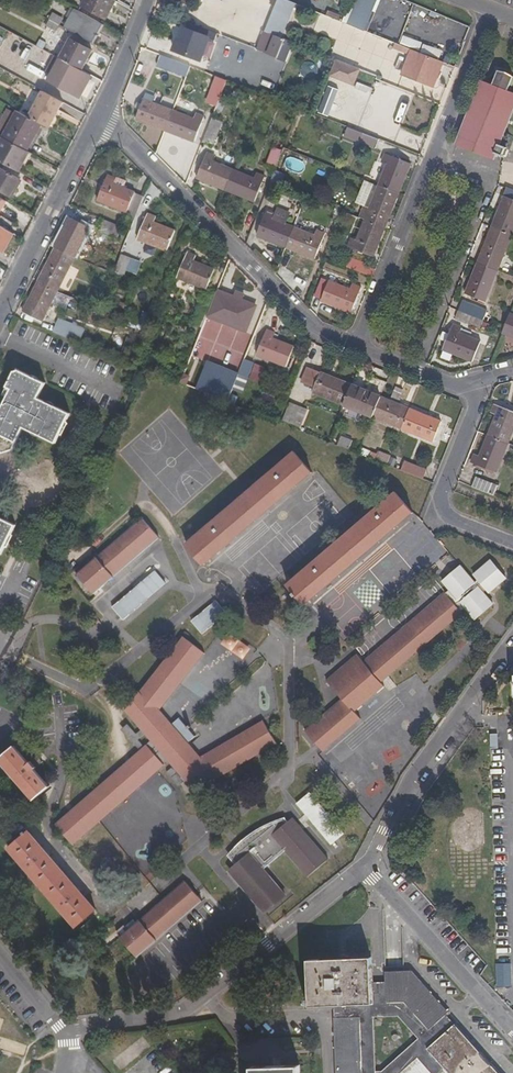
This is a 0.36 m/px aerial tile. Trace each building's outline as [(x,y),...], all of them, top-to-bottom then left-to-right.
[(106,11),(112,0),(82,0),(79,5),(103,18),(106,11)] [(116,2),(112,0),(106,11),(110,13),(116,2)] [(265,32),(281,39),(295,3),(288,0),(272,0),(270,5),(275,7),(265,32)] [(365,31),(378,0),(357,0),(347,24),(365,31)] [(90,42),(99,23),(70,7),(60,26),(90,42)] [(48,11),(45,18),(55,23),(59,17),(48,11)] [(52,29),(55,23),(45,18),(42,23),(52,29)] [(235,20),(229,35),(245,41),(251,25),(235,20)] [(202,59),(210,37),(186,29),(181,42),(178,41),(174,50),(202,60),(202,59)] [(281,39),(265,32),(259,50),(259,51),(278,58),(285,40),(281,39)] [(386,63),(394,42),(366,32),(358,53),(386,63)] [(401,43),(420,50),(423,42),(404,35),(401,43)] [(217,40),(210,37),(202,59),(209,62),(217,40)] [(68,39),(58,57),(79,68),(88,49),(68,39)] [(433,88),(443,62),(412,49),(402,76),(433,88)] [(175,62),(161,56),(157,66),(171,72),(175,62)] [(335,60),(320,114),(361,125),(362,124),(379,129),(381,122),(392,125),(396,109),(406,112),(412,92),(378,83),(377,88),(357,83),(362,68),(335,60)] [(481,80),(457,143),(493,158),(492,160),(494,160),(496,154),(502,157),(506,148),(500,146),(512,112),(512,93),(508,91),(512,79),(512,76),(508,71),(498,71),(492,84),(481,80)] [(26,113),(44,123),(47,124),(60,101),(39,90),(26,113)] [(136,119),(165,131),(174,111),(150,101),(152,96),(146,94),(136,119)] [(215,113),(221,98),(211,94),(206,108),(215,113)] [(20,110),(6,136),(29,148),(30,149),(42,128),(44,123),(26,113),(20,110)] [(174,111),(165,131),(195,143),(205,116),(199,114),(197,120),(174,111)] [(213,118),(204,140),(214,144),(223,122),(213,118)] [(30,149),(33,150),(44,129),(42,128),(30,149)] [(381,140),(359,132),(355,142),(377,150),(381,140)] [(29,148),(6,136),(2,133),(0,136),(0,162),(16,170),(29,148)] [(276,169),(282,152),(274,148),(268,164),(276,169)] [(225,189),(234,169),(214,162),(216,156),(207,152),(198,178),(225,189)] [(388,165),(380,185),(399,193),(410,164),(386,154),(382,163),(388,165)] [(8,193),(18,176),(0,166),(0,189),(8,193)] [(254,177),(234,169),(225,189),(255,201),(265,176),(256,172),(254,177)] [(136,219),(143,200),(133,196),(133,195),(124,190),(126,183),(117,179),(116,180),(107,177),(96,201),(136,219)] [(271,183),(265,198),(273,201),(280,186),(271,183)] [(399,193),(380,185),(371,209),(365,206),(361,218),(367,220),(385,228),(399,193)] [(508,189),(504,197),(512,200),(512,191),(508,189)] [(493,227),(512,235),(512,200),(504,197),(493,227)] [(257,236),(286,247),(294,228),(274,219),(276,214),(268,211),(257,236)] [(156,217),(148,213),(138,238),(167,251),(175,230),(154,222),(156,217)] [(9,229),(12,224),(0,216),(0,224),(9,229)] [(71,219),(56,248),(76,258),(90,228),(71,219)] [(122,227),(102,220),(98,230),(118,239),(122,227)] [(374,257),(385,228),(367,220),(359,241),(352,239),(349,247),(374,257)] [(13,232),(9,229),(0,224),(0,249),(2,250),(13,232)] [(512,235),(493,227),(481,255),(478,254),(476,261),(479,262),(499,270),(512,235)] [(294,228),(286,247),(316,259),(325,234),(317,230),(315,236),(294,228)] [(56,248),(39,283),(58,293),(76,258),(56,248)] [(195,255),(187,252),(177,277),(207,290),(214,269),(193,261),(195,255)] [(115,273),(125,277),(132,259),(122,254),(115,273)] [(351,269),(362,274),(365,265),(355,260),(351,269)] [(499,270),(479,262),(466,293),(486,301),(499,270)] [(328,284),(322,281),(313,304),(319,306),(319,309),(347,319),(350,312),(351,313),(361,288),(353,285),(350,291),(329,282),(328,284)] [(58,293),(39,283),(24,312),(44,322),(58,293)] [(235,294),(227,290),(217,316),(246,328),(254,308),(233,299),(235,294)] [(463,300),(459,310),(474,316),(485,320),(489,311),(463,300)] [(193,324),(202,328),(209,310),(200,306),(193,324)] [(474,316),(459,310),(456,317),(471,324),(474,316)] [(511,313),(504,328),(502,333),(512,337),(512,314),(511,313)] [(56,322),(53,332),(74,341),(78,330),(56,322)] [(482,341),(471,337),(473,332),(453,324),(444,349),(473,361),(482,341)] [(276,333),(267,329),(257,355),(286,366),(294,347),(274,339),(276,333)] [(242,366),(245,357),(250,345),(241,341),(233,362),(242,366)] [(242,366),(239,373),(248,376),(255,360),(245,357),(242,366)] [(200,378),(206,361),(196,358),(191,375),(200,378)] [(251,381),(263,383),(266,366),(254,364),(251,381)] [(344,405),(352,385),(311,368),(303,388),(344,405)] [(2,453),(12,449),(23,427),(32,431),(33,430),(40,434),(39,435),(55,443),(63,427),(68,423),(66,421),(70,413),(54,406),(53,407),(46,403),(47,402),(38,398),(45,383),(38,379),(37,381),(30,377),(31,376),(19,370),(15,371),(7,387),(12,389),(0,413),(0,449),(1,449),(2,453)] [(373,417),(382,397),(387,382),(372,376),(366,390),(352,385),(344,405),(373,417)] [(403,429),(411,408),(398,403),(403,390),(396,387),(391,400),(382,397),(373,417),(403,429)] [(302,428),(308,409),(289,403),(283,422),(302,428)] [(488,435),(509,443),(512,433),(512,411),(495,404),(491,412),(497,414),(488,435)] [(442,421),(411,408),(403,429),(434,442),(442,421)] [(341,435),(337,445),(349,450),(353,440),(341,435)] [(509,443),(488,435),(481,456),(475,453),(471,463),(497,473),(509,443)] [(312,472),(294,451),(186,543),(203,565),(312,472)] [(376,460),(388,465),(391,456),(379,451),(376,460)] [(407,473),(423,479),(426,470),(411,464),(407,473)] [(475,477),(472,487),(494,496),(498,487),(475,477)] [(413,512),(395,490),(288,582),(306,603),(413,512)] [(159,538),(141,517),(97,554),(94,551),(74,569),(95,595),(100,591),(98,589),(159,538)] [(15,525),(0,518),(0,555),(15,525)] [(491,557),(473,574),(491,593),(509,576),(491,557)] [(442,579),(477,619),(496,602),(461,563),(442,579)] [(155,570),(112,608),(124,621),(167,583),(155,570)] [(463,612),(444,592),(363,661),(357,653),(326,678),(342,698),(305,730),(323,751),(360,719),(354,712),(385,686),(382,681),(463,612)] [(191,620),(202,634),(228,613),(217,599),(191,620)] [(246,657),(252,645),(228,633),(222,645),(246,657)] [(184,635),(127,709),(153,740),(57,822),(74,843),(99,821),(170,760),(196,791),(277,743),(263,719),(201,757),(190,742),(197,736),(180,717),(173,723),(161,709),(205,652),(184,635)] [(0,757),(0,760),(33,799),(49,786),(35,769),(43,761),(38,754),(29,762),(15,745),(0,757)] [(310,791),(296,804),(332,844),(346,832),(310,791)] [(243,849),(230,860),(235,866),(229,872),(264,914),(284,897),(262,870),(285,851),(307,877),(329,859),(294,818),(290,821),(286,817),(280,819),(271,823),(261,828),(249,835),(239,844),(243,849)] [(28,831),(9,848),(75,926),(95,909),(28,831)] [(227,856),(230,860),(243,849),(239,844),(227,856)] [(136,916),(117,932),(137,956),(202,901),(185,880),(164,898),(139,919),(136,916)] [(314,1006),(334,1005),(378,1004),(377,983),(376,959),(313,961),(313,999),(310,998),(310,1003),(314,1003),(314,1006)] [(389,972),(389,983),(390,1003),(407,1002),(431,1033),(452,1015),(415,972),(389,972)] [(390,1003),(389,983),(377,983),(378,1004),(334,1005),(335,1017),(361,1017),(362,1072),(402,1072),(418,1059),(429,1072),(445,1072),(446,1072),(429,1051),(460,1025),(452,1015),(431,1033),(407,1002),(390,1003)] [(335,1017),(336,1072),(362,1072),(361,1017),(335,1017)] [(460,1025),(429,1051),(446,1072),(447,1072),(500,1072),(460,1025)] [(418,1059),(402,1072),(429,1072),(418,1059)] [(253,1065),(253,1072),(300,1072),(300,1064),(253,1065)]
